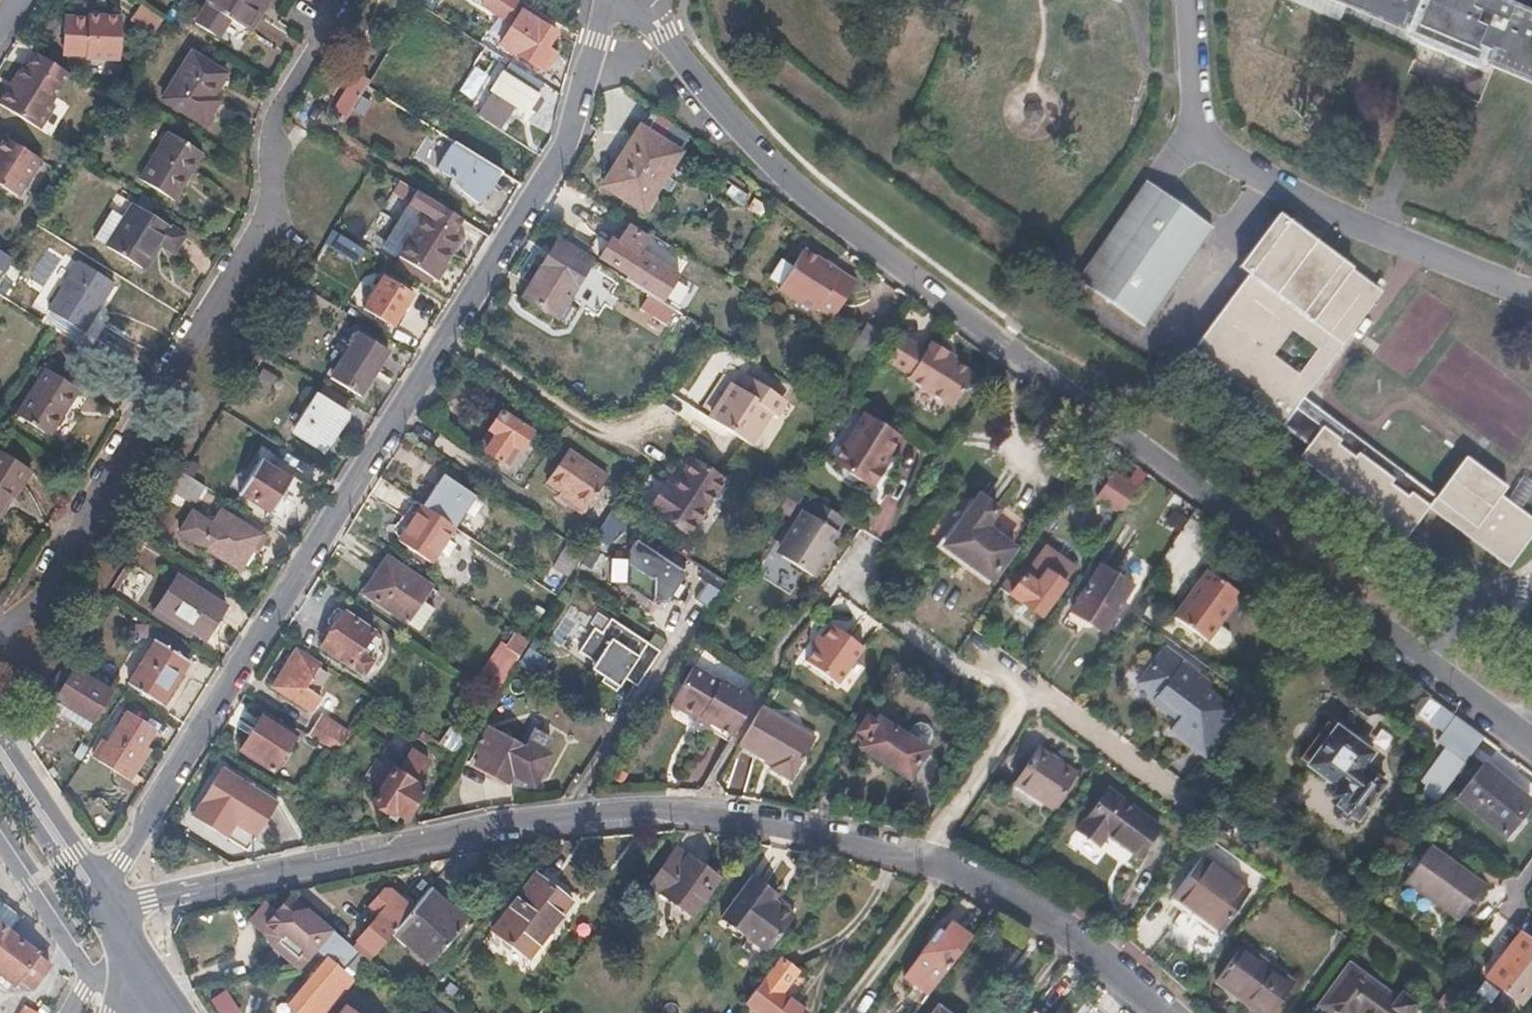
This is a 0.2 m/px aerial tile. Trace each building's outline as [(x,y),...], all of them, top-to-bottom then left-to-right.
[(193,25),(213,37),(224,19),(243,31),(257,9),(262,12),(270,0),(208,0),(193,25)] [(522,0),(500,0),(494,9),(511,20),(523,1),(522,0)] [(1505,4),(1507,0),(1329,0),(1408,31),(1410,26),(1413,17),(1427,23),(1425,28),(1487,53),(1489,48),(1504,54),(1500,62),(1498,67),(1531,81),(1531,15),(1505,4)] [(163,18),(139,3),(129,19),(153,33),(161,22),(163,18)] [(556,35),(520,13),(499,46),(545,74),(556,56),(547,50),(556,35)] [(1413,17),(1410,26),(1411,27),(1419,43),(1481,68),(1494,63),(1498,62),(1500,62),(1504,54),(1489,48),(1487,53),(1425,28),(1427,23),(1413,17)] [(87,21),(65,20),(65,57),(86,57),(86,60),(118,61),(120,19),(87,18),(87,21)] [(4,89),(0,96),(0,110),(34,132),(50,107),(45,104),(63,74),(31,54),(22,70),(18,68),(10,81),(13,83),(8,91),(4,89)] [(225,76),(190,54),(161,100),(203,126),(213,111),(206,106),(225,76)] [(507,63),(502,74),(535,94),(540,82),(507,63)] [(500,73),(489,89),(494,91),(514,104),(527,111),(537,95),(535,94),(502,74),(500,73)] [(545,74),(540,82),(549,88),(554,79),(545,74)] [(368,84),(354,76),(333,111),(347,119),(364,90),(368,84)] [(13,83),(10,81),(4,89),(8,91),(13,83)] [(514,104),(494,91),(479,116),(500,129),(514,104)] [(681,154),(641,128),(603,187),(644,212),(681,154)] [(201,155),(166,133),(138,179),(173,201),(201,155)] [(14,198),(37,162),(0,138),(0,190),(14,198)] [(454,144),(436,172),(460,186),(456,192),(477,204),(486,188),(490,191),(501,172),(454,144)] [(1211,227),(1144,181),(1075,279),(1142,326),(1211,227)] [(169,228),(133,205),(106,249),(141,270),(157,243),(159,245),(169,228)] [(1430,507),(1439,493),(1309,399),(1386,291),(1278,211),(1236,267),(1246,274),(1187,355),(1293,433),(1294,431),(1310,443),(1301,455),(1407,537),(1430,507)] [(434,278),(458,236),(424,216),(400,256),(434,278)] [(620,245),(613,240),(612,243),(605,254),(603,257),(630,275),(641,258),(637,255),(648,239),(631,228),(620,245)] [(594,247),(605,254),(612,243),(601,236),(594,247)] [(593,258),(559,238),(523,298),(557,319),(593,258)] [(630,275),(627,279),(651,294),(664,303),(680,277),(643,253),(641,258),(630,275)] [(794,270),(783,288),(780,292),(816,315),(819,311),(836,322),(858,286),(841,275),(838,280),(820,268),(823,264),(820,262),(819,257),(814,254),(809,255),(805,253),(794,270)] [(3,277),(12,262),(0,254),(0,275),(3,277)] [(114,284),(78,262),(47,311),(83,333),(114,284)] [(794,270),(783,263),(771,281),(783,288),(794,270)] [(823,264),(820,268),(838,280),(841,275),(823,264)] [(392,325),(412,292),(382,274),(362,308),(392,325)] [(619,275),(611,287),(643,307),(651,294),(627,279),(619,275)] [(387,351),(357,332),(330,375),(359,394),(387,351)] [(911,332),(889,361),(909,377),(906,381),(951,415),(981,376),(964,363),(956,356),(959,352),(943,340),(935,350),(911,332)] [(959,352),(956,356),(964,363),(967,359),(959,352)] [(275,375),(262,367),(248,390),(260,398),(275,375)] [(80,391),(45,369),(16,416),(49,437),(80,391)] [(749,375),(742,371),(733,385),(740,389),(749,375)] [(740,389),(733,385),(710,420),(747,443),(769,409),(775,413),(785,398),(749,375),(740,389)] [(345,414),(316,396),(293,433),(322,451),(345,414)] [(506,413),(504,411),(492,430),(500,434),(489,451),(503,460),(508,452),(516,456),(521,448),(523,449),(542,419),(527,409),(525,411),(512,403),(506,413)] [(906,435),(869,412),(837,462),(846,468),(847,476),(857,483),(866,480),(874,486),(876,483),(880,486),(891,470),(886,467),(894,454),(906,435)] [(500,434),(492,430),(482,447),(489,451),(500,434)] [(561,433),(540,465),(554,474),(550,479),(566,490),(576,496),(572,503),(585,511),(610,474),(570,448),(574,442),(561,433)] [(1080,447),(1072,439),(1062,448),(1070,456),(1080,447)] [(1070,456),(1062,448),(1048,462),(1056,470),(1070,456)] [(0,454),(0,502),(5,496),(3,494),(7,488),(12,492),(26,473),(0,454)] [(899,457),(894,454),(886,467),(891,470),(899,457)] [(1430,507),(1511,566),(1531,538),(1531,517),(1502,494),(1508,487),(1467,456),(1439,493),(1430,507)] [(723,479),(691,459),(673,487),(666,482),(649,508),(688,533),(723,479)] [(289,480),(259,461),(239,492),(269,511),(289,480)] [(202,484),(181,471),(170,490),(190,503),(202,484)] [(1096,499),(1123,513),(1137,485),(1110,471),(1096,499)] [(477,495),(443,473),(423,504),(455,524),(457,526),(466,511),(477,495)] [(576,496),(566,490),(562,496),(572,503),(576,496)] [(486,500),(477,495),(466,511),(476,517),(486,500)] [(813,495),(805,507),(839,529),(848,517),(813,495)] [(996,508),(978,495),(940,549),(987,583),(1004,561),(990,550),(999,537),(983,525),(996,508)] [(403,518),(410,523),(400,539),(432,560),(455,524),(423,504),(416,499),(403,518)] [(608,539),(624,514),(612,505),(595,531),(608,539)] [(839,529),(805,507),(782,542),(785,554),(815,573),(826,557),(822,553),(839,529)] [(259,534),(220,509),(199,543),(237,568),(240,564),(251,570),(261,554),(251,547),(259,534)] [(586,545),(571,536),(555,560),(559,562),(571,570),(586,545)] [(666,602),(686,572),(637,539),(629,548),(626,585),(651,601),(666,602)] [(1025,575),(1016,567),(1000,589),(1038,616),(1075,568),(1047,546),(1025,575)] [(432,585),(388,557),(364,593),(409,620),(424,598),(432,585)] [(571,570),(559,562),(546,583),(558,591),(571,570)] [(1237,588),(1204,563),(1166,617),(1204,646),(1229,613),(1222,608),(1237,588)] [(1133,589),(1101,568),(1076,609),(1107,629),(1133,589)] [(224,607),(175,577),(151,615),(183,635),(186,629),(203,640),(224,607)] [(709,608),(720,590),(706,581),(695,599),(709,608)] [(436,606),(424,598),(409,620),(422,628),(436,606)] [(374,630),(345,611),(321,647),(351,666),(364,675),(374,660),(360,652),(374,630)] [(123,640),(145,654),(126,685),(159,705),(187,661),(168,649),(173,640),(136,617),(123,640)] [(637,685),(660,649),(610,618),(601,632),(594,628),(578,652),(596,663),(609,671),(604,677),(601,682),(617,691),(625,678),(637,685)] [(864,648),(834,624),(806,660),(837,683),(864,648)] [(497,691),(527,641),(513,631),(504,645),(500,641),(476,678),(497,691)] [(550,658),(528,645),(521,657),(542,670),(550,658)] [(301,655),(295,651),(273,687),(279,691),(301,655)] [(1156,652),(1136,680),(1156,695),(1153,699),(1169,710),(1171,706),(1182,714),(1179,718),(1200,733),(1219,707),(1199,692),(1203,686),(1156,652)] [(320,667),(301,655),(279,691),(313,712),(322,697),(312,691),(324,672),(319,669),(320,667)] [(109,692),(62,663),(43,695),(89,723),(109,692)] [(591,669),(604,677),(609,671),(596,663),(591,669)] [(691,669),(671,701),(731,738),(753,699),(718,678),(715,684),(691,669)] [(1234,717),(1219,707),(1200,733),(1193,743),(1205,752),(1234,717)] [(812,741),(759,709),(738,746),(769,764),(766,769),(787,781),(812,741)] [(1451,718),(1442,711),(1431,726),(1439,733),(1451,718)] [(307,733),(321,741),(336,753),(352,732),(321,712),(307,733)] [(478,747),(485,750),(475,765),(509,783),(511,780),(522,787),(526,780),(531,783),(536,781),(552,756),(546,753),(555,738),(540,729),(547,717),(539,713),(525,739),(530,742),(526,747),(490,728),(478,747)] [(909,783),(930,750),(927,748),(906,734),(877,715),(874,719),(864,713),(850,734),(861,740),(855,749),(909,783)] [(297,735),(264,714),(240,752),(273,773),(297,735)] [(155,734),(126,715),(100,756),(130,775),(155,734)] [(1483,734),(1459,716),(1444,736),(1468,754),(1483,734)] [(1179,718),(1172,728),(1193,743),(1200,733),(1179,718)] [(1331,726),(1322,719),(1294,756),(1302,762),(1331,726)] [(906,734),(927,748),(932,739),(933,736),(933,732),(932,730),(930,727),(929,725),(926,724),(923,723),(919,722),(916,723),(911,726),(906,734)] [(1331,726),(1302,762),(1332,785),(1341,792),(1334,801),(1328,809),(1329,810),(1323,818),(1337,828),(1343,820),(1345,822),(1352,813),(1356,816),(1363,807),(1365,808),(1369,803),(1367,802),(1383,781),(1379,777),(1381,774),(1380,773),(1380,770),(1372,765),(1366,765),(1364,767),(1361,765),(1358,769),(1355,767),(1367,752),(1331,726)] [(1081,771),(1040,745),(1013,785),(1056,812),(1081,771)] [(396,771),(393,769),(372,802),(392,815),(395,810),(406,817),(427,783),(418,777),(428,761),(410,749),(396,771)] [(1529,797),(1482,764),(1456,799),(1503,834),(1529,797)] [(222,767),(192,816),(227,838),(235,825),(256,837),(278,802),(222,767)] [(1161,825),(1108,784),(1078,824),(1099,840),(1108,828),(1138,852),(1161,825)] [(1341,792),(1332,785),(1324,794),(1334,801),(1341,792)] [(1488,875),(1434,837),(1409,873),(1463,911),(1488,875)] [(665,840),(637,878),(690,916),(718,877),(665,840)] [(1245,888),(1199,854),(1171,891),(1219,925),(1245,888)] [(571,900),(535,871),(489,927),(524,957),(571,900)] [(778,892),(753,873),(721,916),(766,950),(794,912),(774,897),(778,892)] [(364,899),(374,908),(352,934),(360,940),(355,946),(370,958),(393,931),(413,906),(383,882),(377,884),(364,899)] [(430,887),(413,906),(393,931),(431,963),(469,921),(430,887)] [(279,911),(269,925),(283,936),(277,942),(304,965),(317,948),(326,938),(335,942),(341,934),(292,894),(279,911)] [(252,922),(263,930),(274,945),(300,967),(302,966),(304,965),(277,942),(283,936),(269,925),(279,911),(267,902),(252,922)] [(6,934),(17,919),(0,906),(0,929),(6,934)] [(944,932),(939,929),(905,976),(927,992),(969,936),(951,922),(944,932)] [(13,986),(17,981),(30,990),(48,965),(6,934),(0,929),(0,977),(13,986)] [(1519,930),(1485,975),(1521,1001),(1531,986),(1531,939),(1531,940),(1519,930)] [(328,957),(288,1005),(297,1012),(324,1012),(362,968),(370,958),(355,946),(341,934),(335,942),(326,938),(317,948),(328,957)] [(1239,944),(1214,979),(1262,1012),(1267,1012),(1290,981),(1239,944)] [(778,955),(744,1000),(761,1012),(803,1012),(805,1011),(779,991),(796,969),(778,955)] [(1350,961),(1320,1003),(1334,1012),(1358,1012),(1360,1012),(1412,1012),(1414,1010),(1350,961)] [(211,1000),(219,1012),(242,1012),(227,990),(211,1000)] [(477,1002),(469,996),(463,1005),(471,1010),(477,1002)] [(937,1004),(931,1012),(949,1012),(937,1004)]
